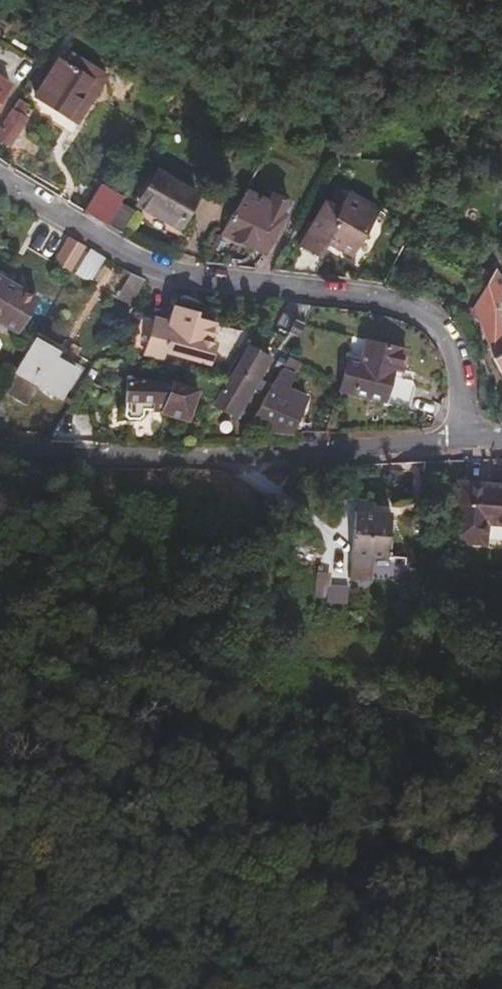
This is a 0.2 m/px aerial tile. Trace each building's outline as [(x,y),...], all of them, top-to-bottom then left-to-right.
[(75,100),(84,105),(96,84),(54,58),(30,96),(64,117),(75,100)] [(9,82),(0,76),(0,97),(9,82)] [(0,120),(0,140),(6,143),(24,114),(20,112),(26,102),(16,95),(0,120)] [(73,123),(84,105),(75,100),(64,117),(73,123)] [(198,197),(158,173),(139,205),(178,228),(198,197)] [(105,219),(119,197),(96,183),(80,207),(105,219)] [(135,205),(120,196),(119,197),(105,219),(120,230),(135,205)] [(267,211),(242,198),(222,232),(266,254),(292,205),(277,197),(267,211)] [(353,258),(379,214),(347,197),(340,209),(327,203),(301,249),(316,257),(324,242),(353,258)] [(67,271),(81,248),(65,239),(52,262),(67,271)] [(103,260),(88,251),(75,275),(90,283),(103,260)] [(500,261),(477,299),(490,349),(501,371),(501,329),(499,324),(501,321),(501,295),(500,294),(501,290),(501,264),(500,261)] [(42,292),(0,268),(0,312),(22,325),(42,292)] [(143,283),(131,276),(116,302),(128,309),(143,283)] [(302,332),(316,302),(291,299),(281,322),(302,332)] [(206,367),(219,328),(197,320),(199,315),(175,308),(169,323),(140,314),(129,349),(157,358),(160,352),(206,367)] [(404,364),(410,343),(369,332),(363,354),(350,351),(341,383),(388,395),(387,396),(411,402),(419,373),(417,367),(404,364)] [(28,346),(0,395),(0,401),(21,413),(33,392),(56,404),(70,379),(48,366),(51,360),(28,346)] [(272,360),(249,348),(216,405),(240,419),(256,390),(260,393),(266,382),(261,380),(272,360)] [(189,419),(198,392),(172,383),(129,379),(127,401),(164,404),(162,410),(189,419)] [(278,386),(260,424),(279,432),(283,431),(286,424),(299,430),(303,420),(310,403),(278,386)] [(297,433),(299,430),(286,424),(283,431),(279,432),(280,433),(297,433)] [(90,427),(63,425),(62,440),(89,442),(90,427)] [(404,462),(403,482),(422,482),(423,462),(423,459),(404,462)] [(457,479),(455,533),(476,534),(477,513),(501,514),(501,481),(457,479)] [(422,482),(403,482),(402,493),(421,494),(422,482)] [(389,515),(350,513),(349,582),(358,582),(359,558),(386,559),(389,515)] [(316,598),(330,599),(332,574),(318,572),(316,598)] [(331,608),(346,610),(348,592),(333,590),(331,608)]
